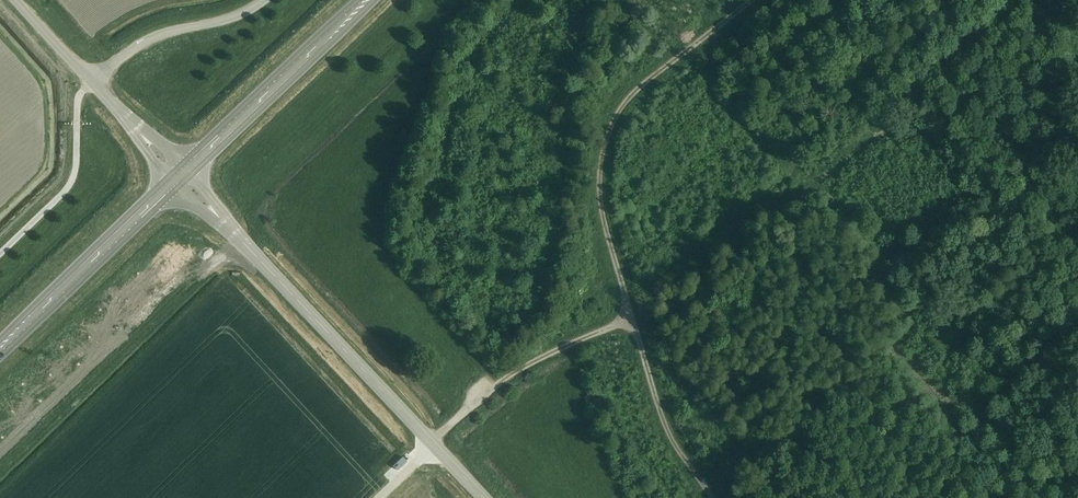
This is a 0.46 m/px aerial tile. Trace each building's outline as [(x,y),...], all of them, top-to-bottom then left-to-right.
[(509,333),(500,342),(505,347),(514,338),(509,333)]
